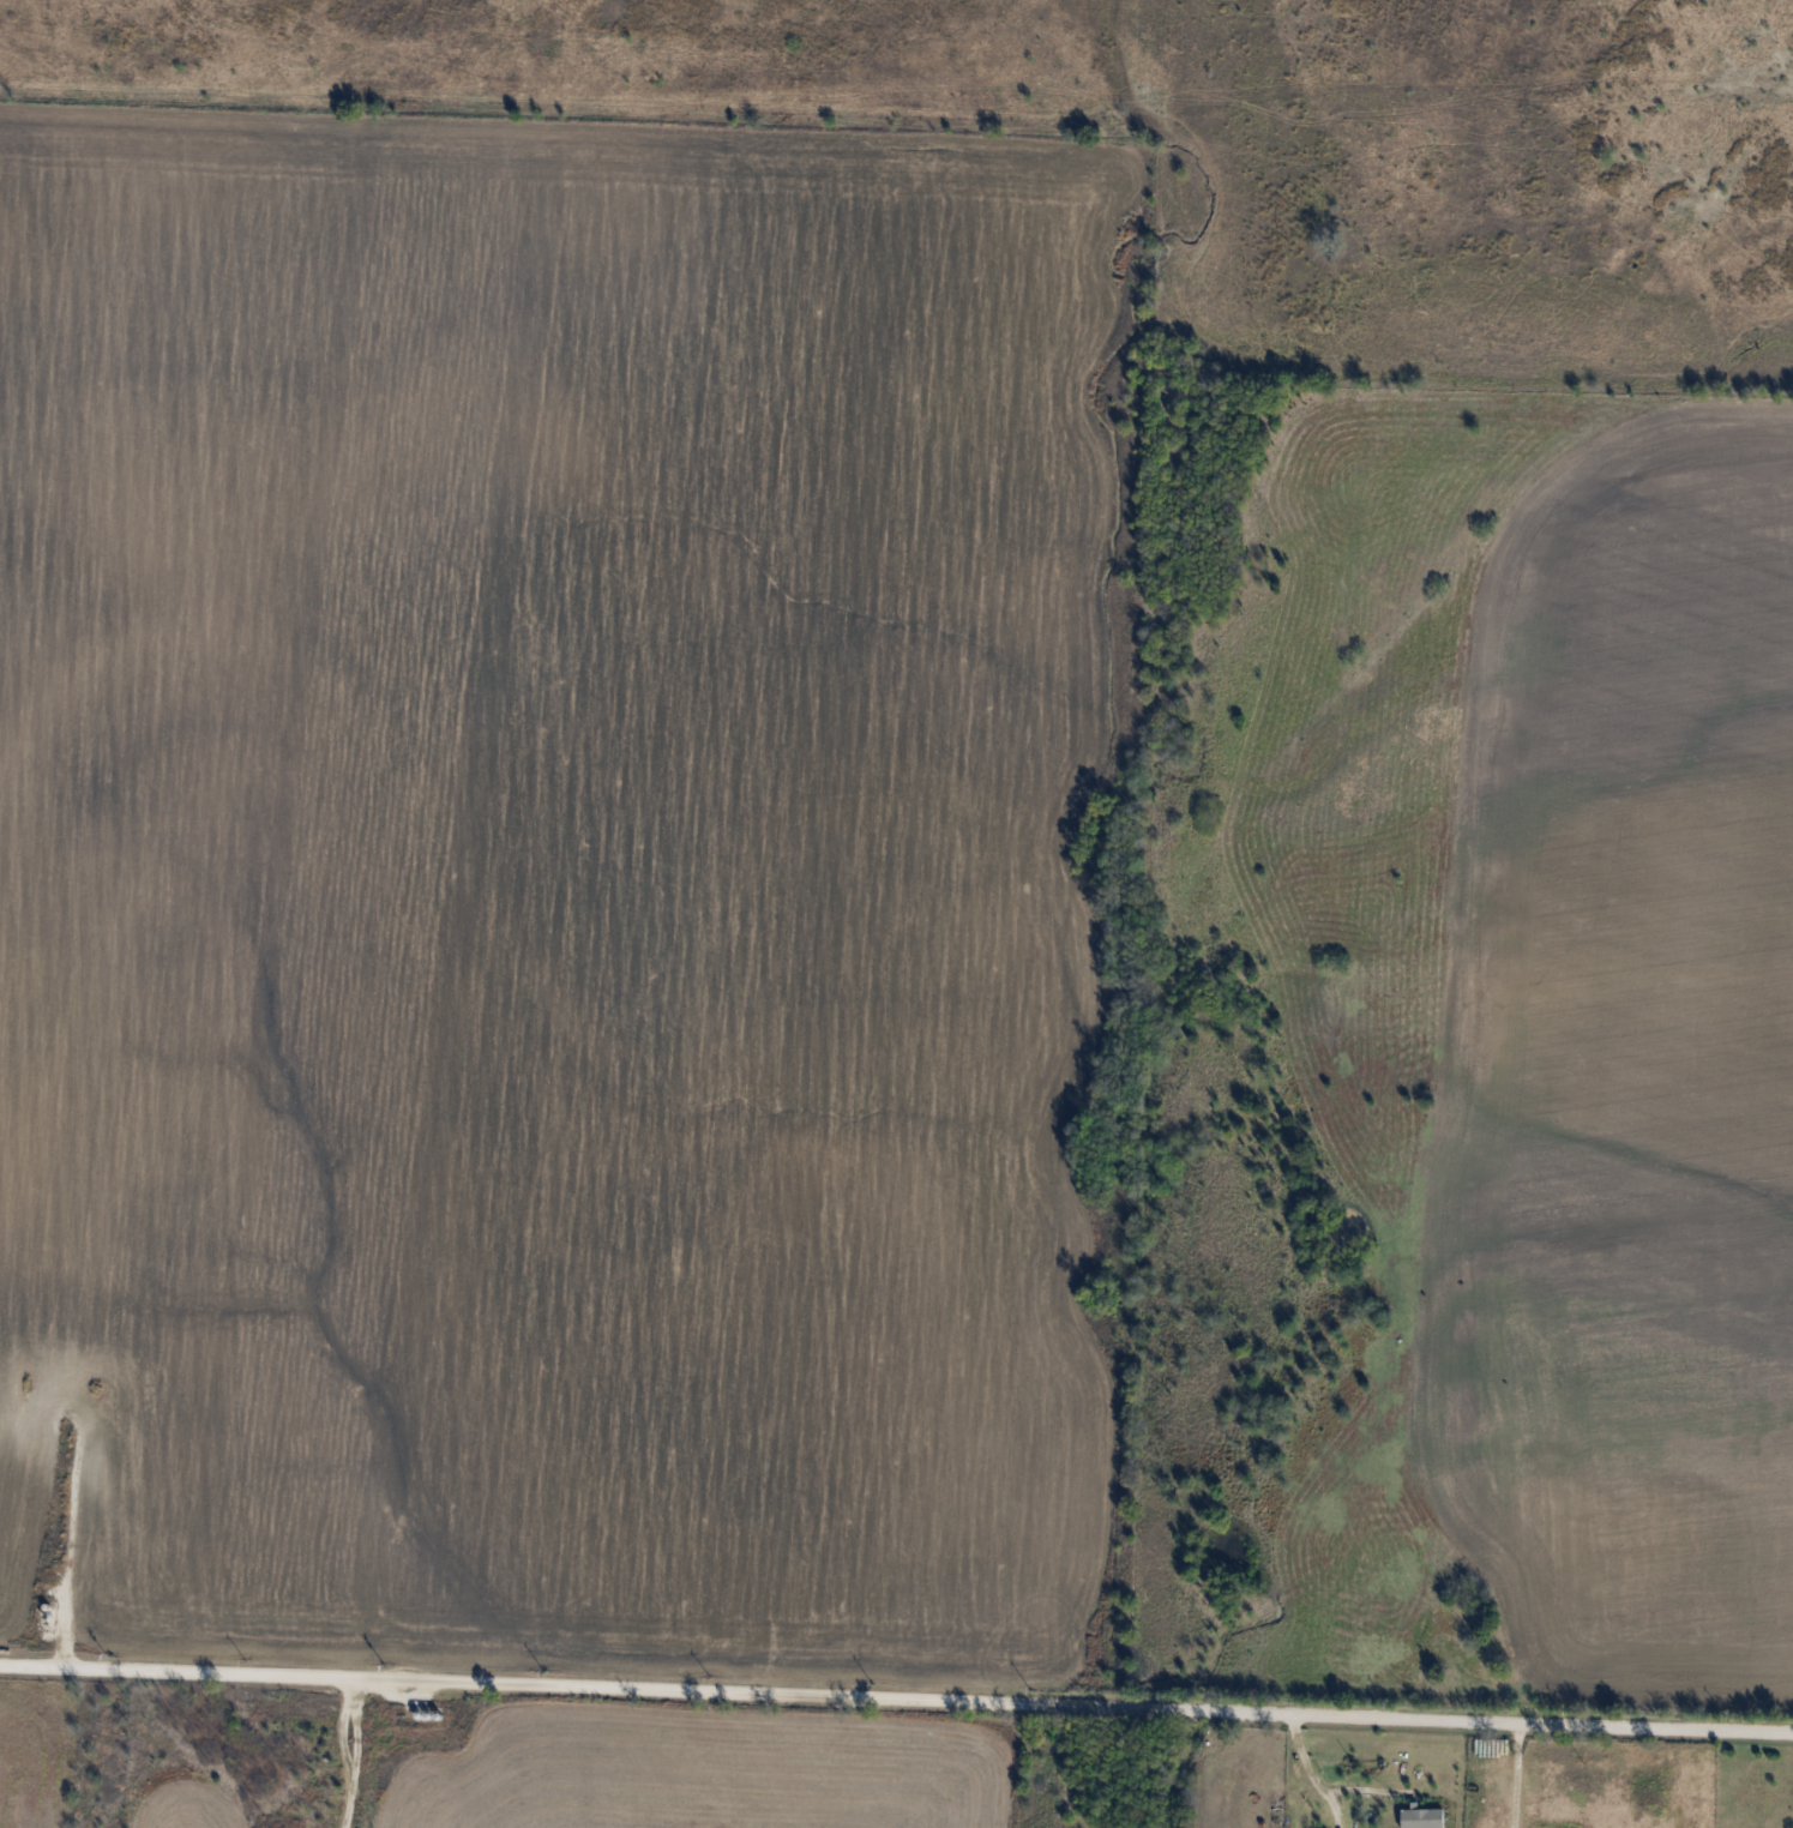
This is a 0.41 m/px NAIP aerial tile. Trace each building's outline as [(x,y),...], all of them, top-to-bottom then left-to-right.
[(1398,1827),(1441,1827),(1441,1808),(1398,1808),(1398,1827)]
